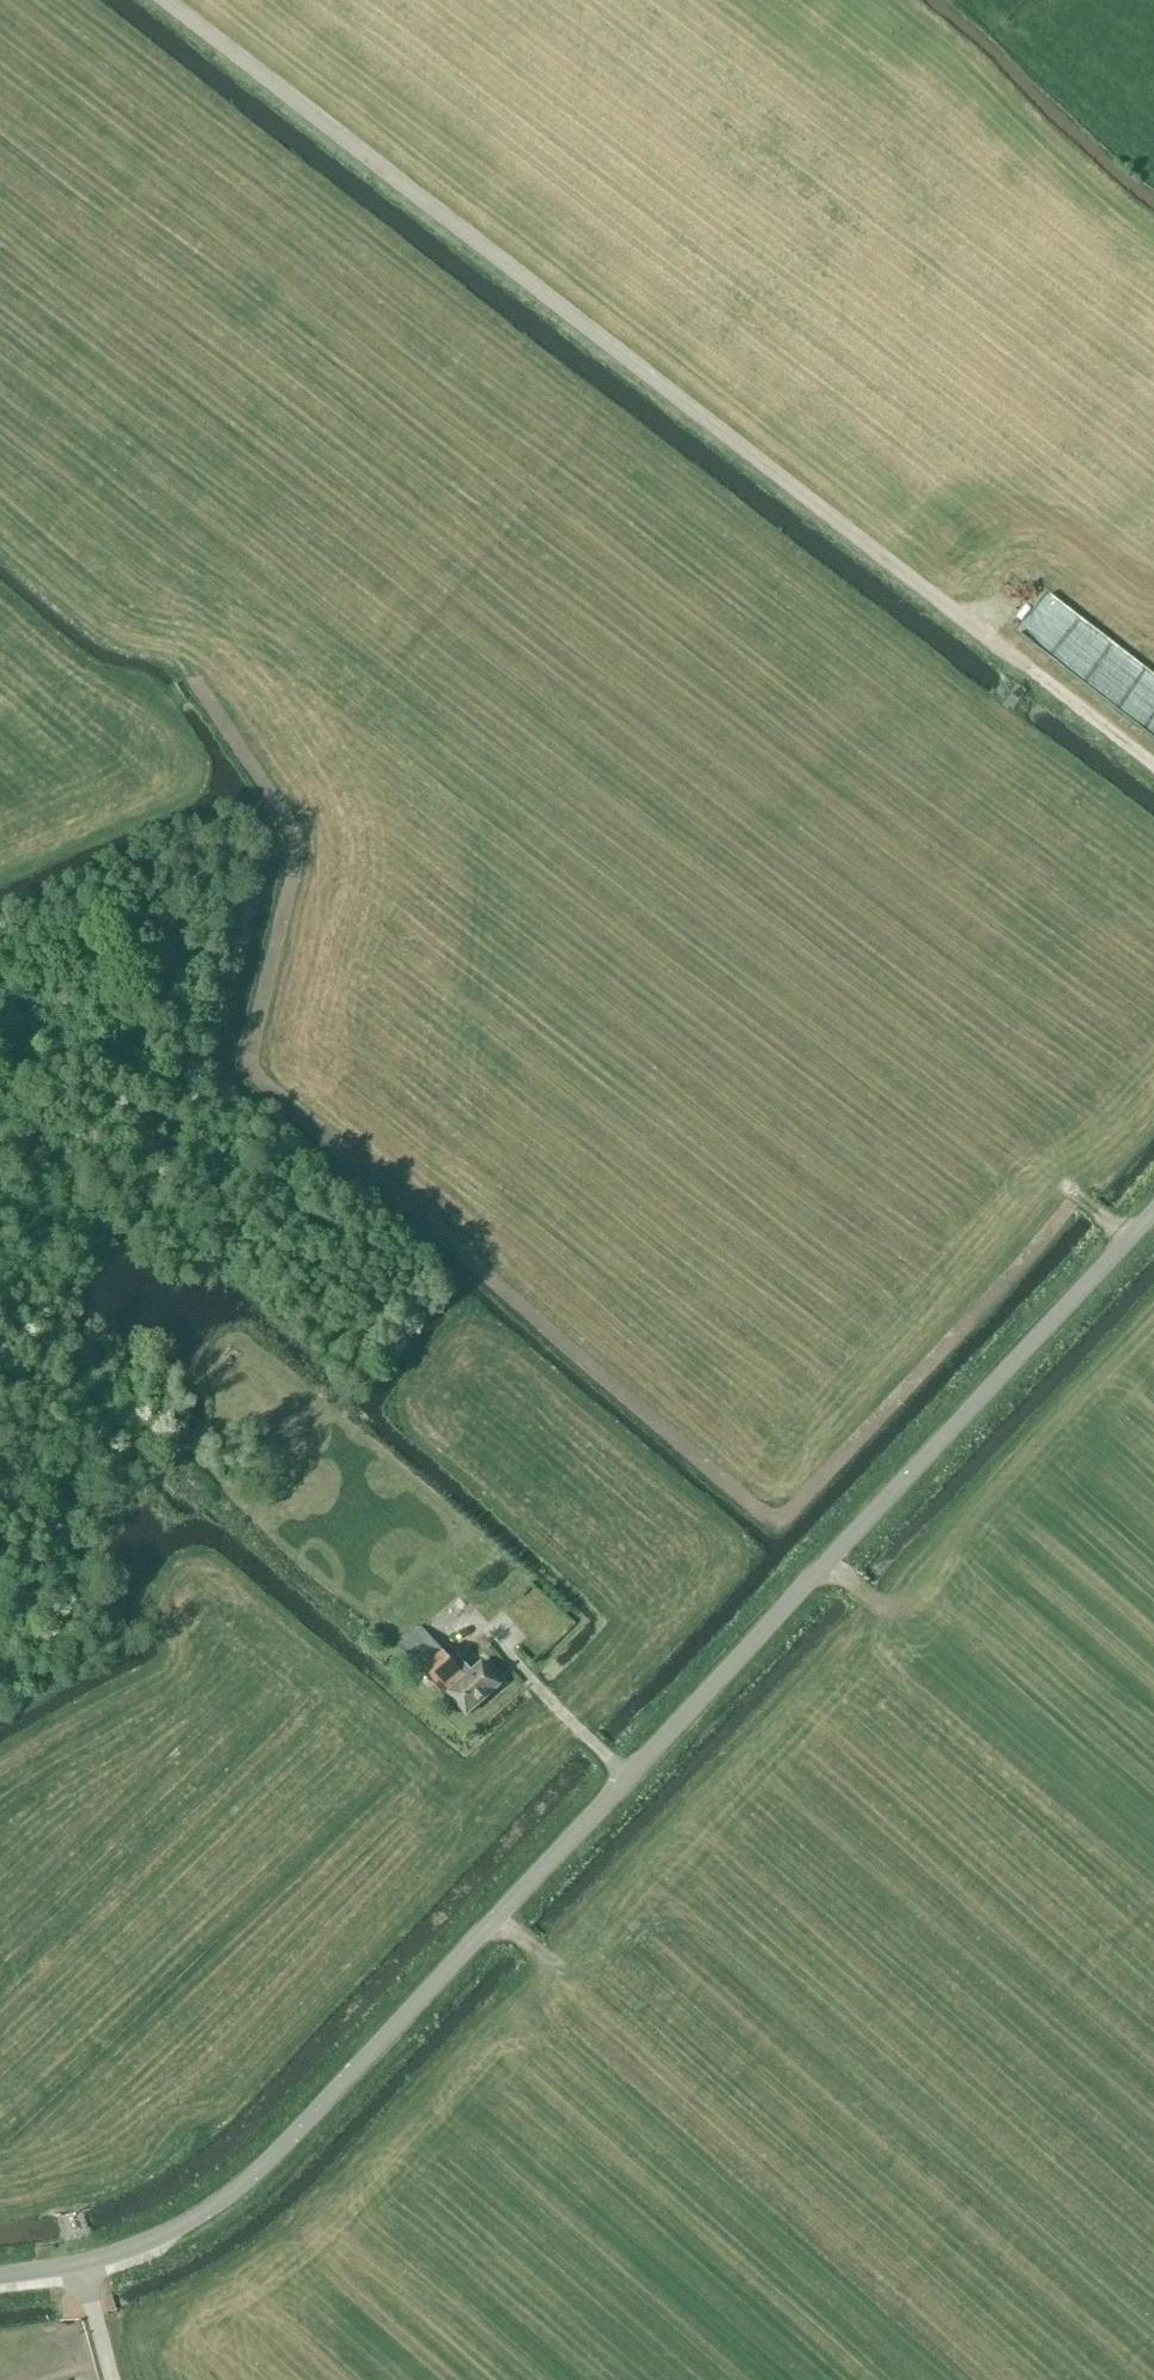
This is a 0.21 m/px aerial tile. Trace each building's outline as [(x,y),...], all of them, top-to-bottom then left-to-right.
[(452,1660),(431,1637),(421,1626),(399,1646),(410,1658),(449,1701),(453,1698),(467,1713),(499,1682),(480,1660),(471,1669),(458,1655),(452,1660)]
